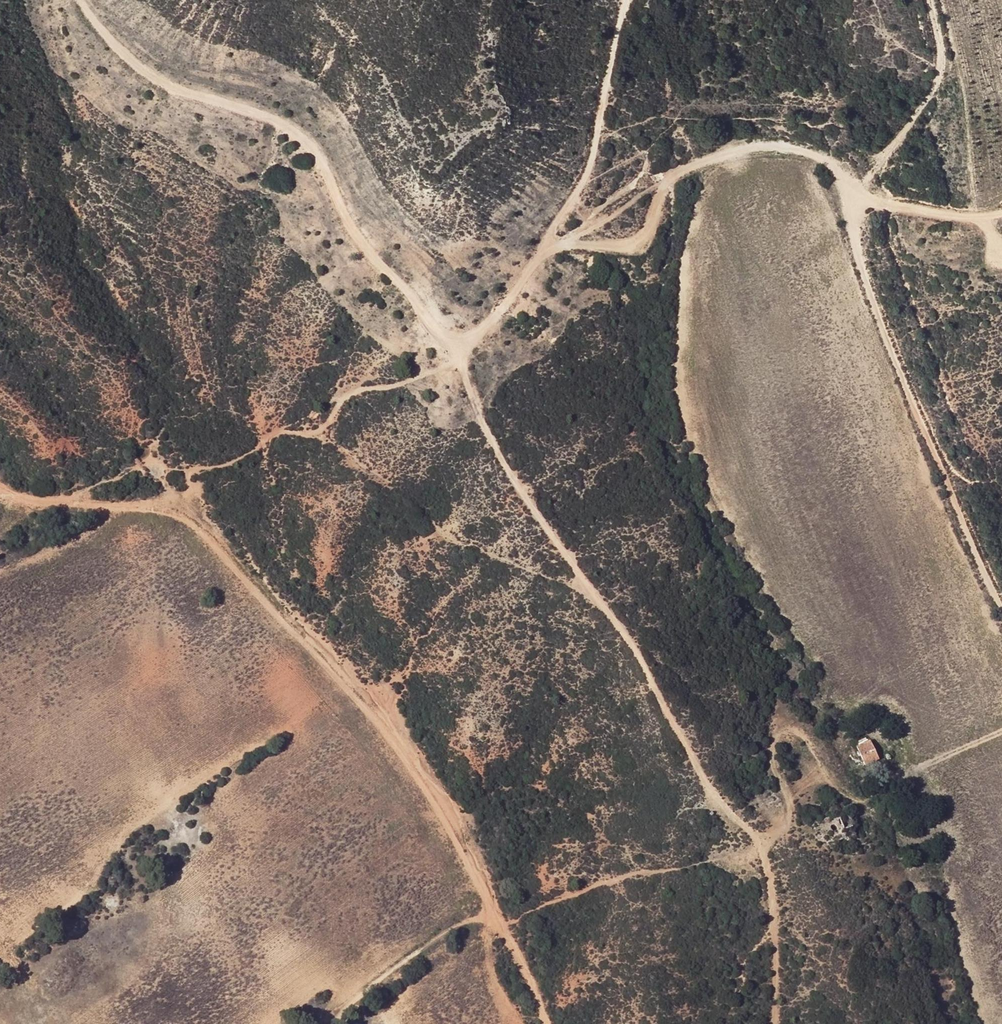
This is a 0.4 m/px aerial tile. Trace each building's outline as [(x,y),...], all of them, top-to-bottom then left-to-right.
[(853,742),(865,768),(881,761),(869,735),(853,742)]
